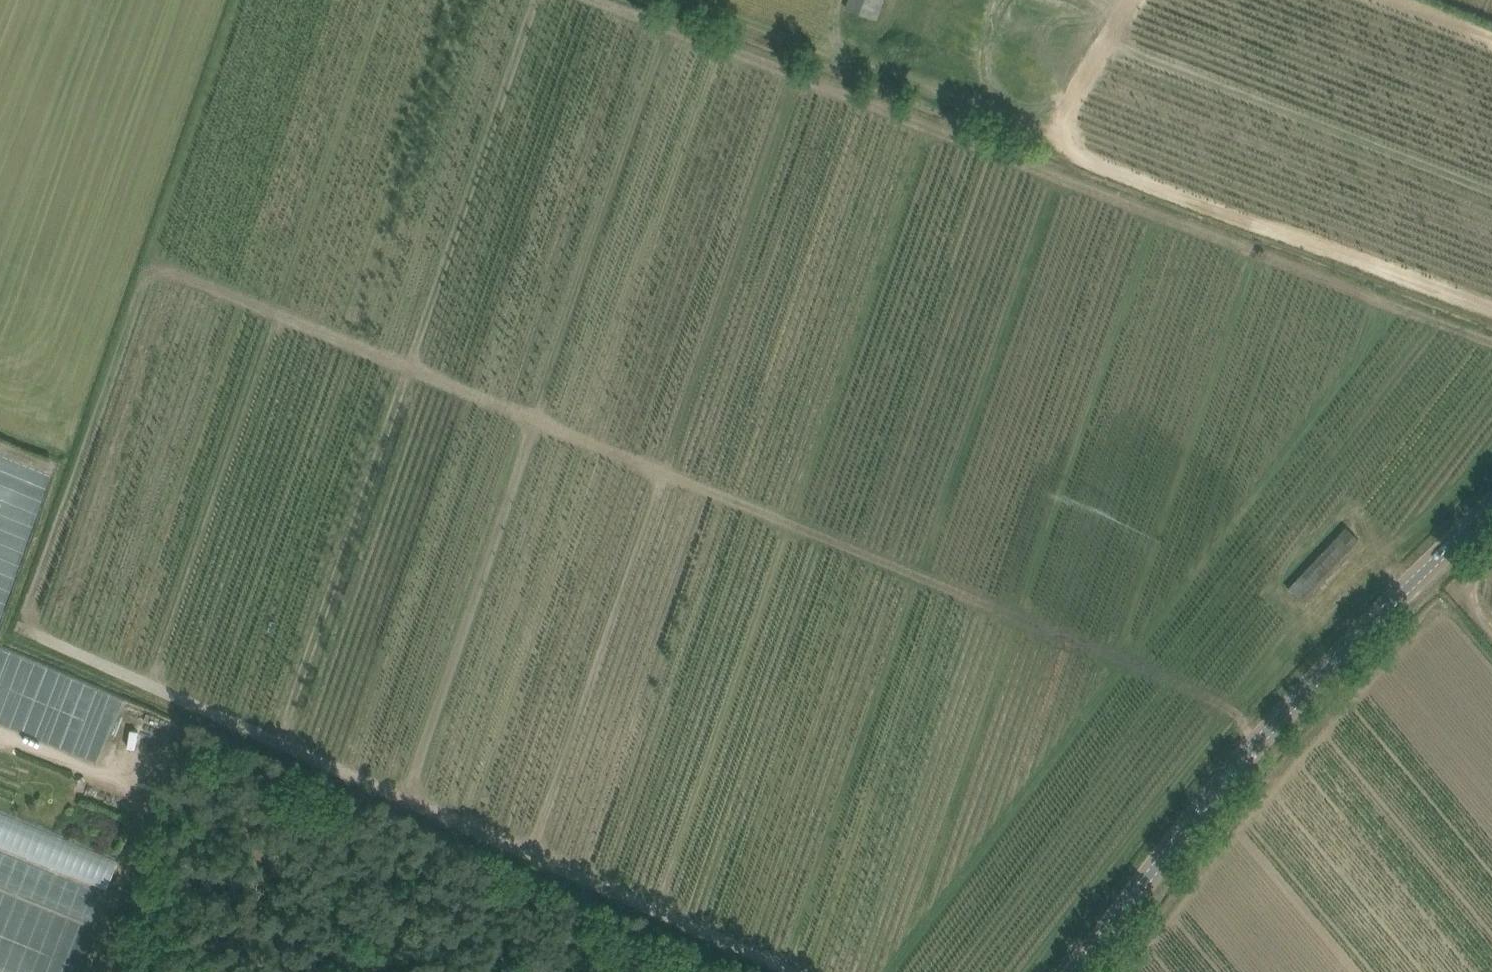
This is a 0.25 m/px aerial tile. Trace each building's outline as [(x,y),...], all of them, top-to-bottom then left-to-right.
[(844,7),(876,19),(882,0),(846,0),(844,7)] [(57,474),(0,457),(0,510),(15,514),(6,545),(18,549),(15,560),(7,558),(5,565),(28,571),(57,474)] [(1359,538),(1347,526),(1288,588),(1301,599),(1359,538)] [(15,595),(2,591),(0,596),(0,616),(7,618),(15,595)] [(116,892),(128,857),(0,813),(0,852),(116,892)]
